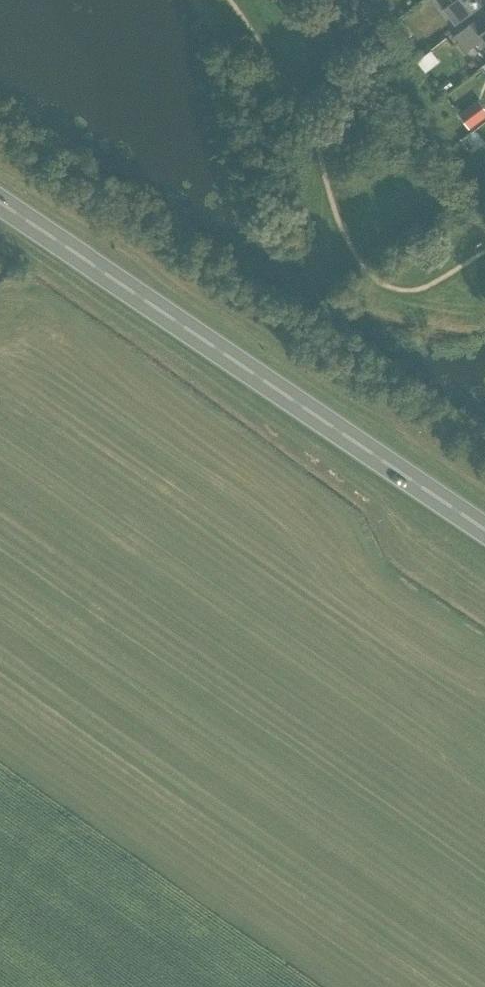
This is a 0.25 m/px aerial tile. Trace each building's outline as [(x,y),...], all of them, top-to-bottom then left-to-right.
[(455,2),(446,9),(458,25),(484,4),(484,0),(454,0),(455,2)] [(477,19),(455,36),(468,52),(483,40),(484,43),(484,30),(477,19)] [(470,129),(484,118),(484,108),(479,99),(459,114),(470,129)]
